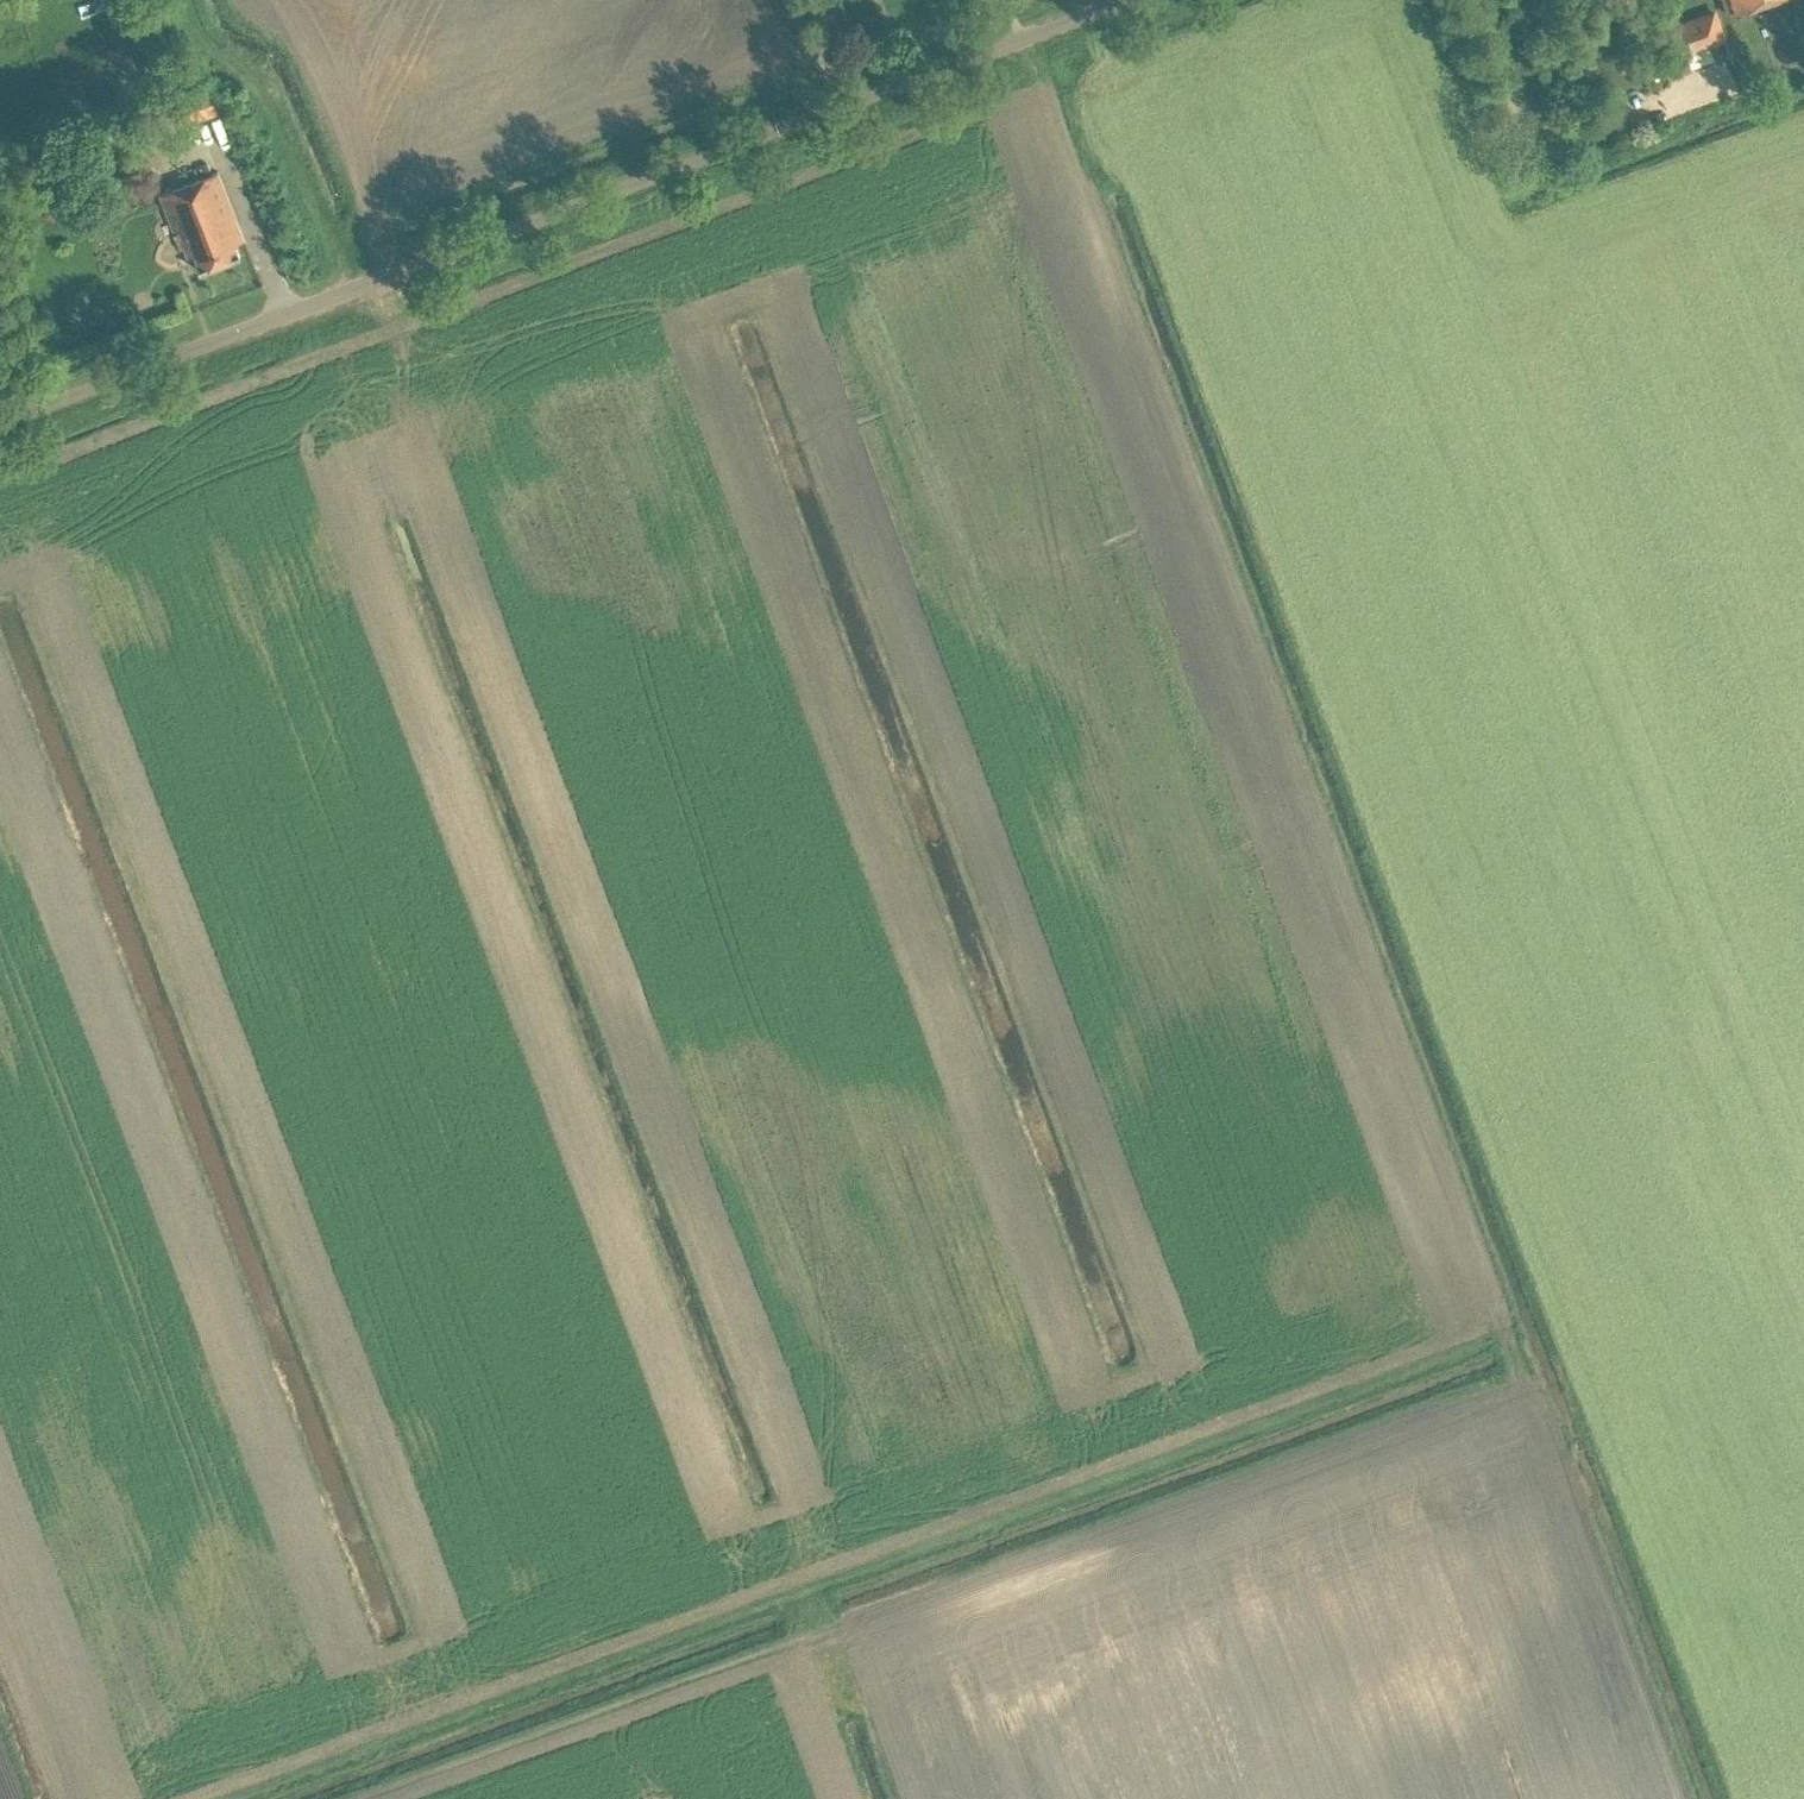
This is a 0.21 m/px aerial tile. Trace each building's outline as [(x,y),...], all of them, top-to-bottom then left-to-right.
[(1729,14),(1769,0),(1724,0),(1729,14)] [(1672,58),(1724,39),(1714,12),(1662,31),(1672,58)] [(208,84),(177,96),(188,123),(219,111),(208,84)] [(95,152),(99,165),(114,159),(110,147),(95,152)] [(235,244),(244,240),(218,172),(161,194),(181,247),(185,246),(189,256),(195,253),(201,269),(239,254),(235,244)]
